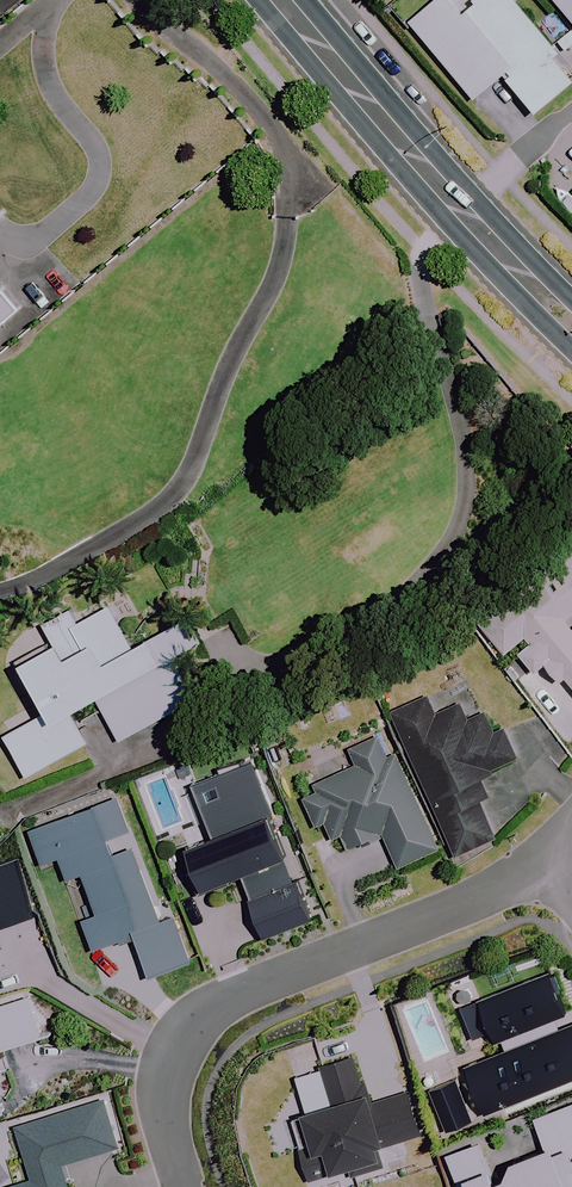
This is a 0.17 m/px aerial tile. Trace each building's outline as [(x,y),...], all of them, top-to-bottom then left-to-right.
[(471,104),(504,78),(535,118),(571,88),(571,76),(512,0),(485,0),(465,16),(453,0),(435,0),(407,22),(471,104)] [(571,21),(571,0),(554,0),(571,21)] [(21,309),(0,284),(0,327),(21,309)] [(485,635),(503,656),(514,646),(534,670),(548,659),(571,687),(571,627),(566,620),(571,614),(571,562),(485,635)] [(0,734),(0,736),(23,778),(89,741),(73,712),(82,707),(95,701),(117,742),(198,698),(178,661),(203,647),(185,614),(145,636),(130,644),(106,601),(76,618),(70,607),(40,624),(51,644),(20,661),(46,709),(0,734)] [(482,717),(472,696),(436,713),(428,698),(394,713),(458,854),(495,837),(478,801),(487,797),(478,777),(514,760),(492,712),(482,717)] [(435,852),(384,736),(351,751),(358,766),(304,790),(326,840),(340,833),(347,849),(384,833),(399,867),(435,852)] [(160,921),(117,798),(31,829),(43,863),(60,856),(68,878),(83,873),(98,914),(83,919),(94,949),(134,935),(149,976),(191,962),(175,915),(160,921)] [(30,917),(15,864),(0,868),(0,925),(30,917)] [(548,974),(479,1002),(500,1054),(467,1068),(486,1115),(571,1079),(571,1025),(569,1026),(548,974)] [(37,991),(0,1002),(0,1050),(50,1035),(37,991)] [(371,1105),(355,1056),(322,1066),(334,1104),(304,1114),(314,1144),(299,1149),(310,1181),(381,1157),(378,1150),(421,1136),(407,1093),(371,1105)] [(104,1099),(16,1127),(32,1179),(7,1186),(71,1186),(64,1164),(118,1147),(104,1099)] [(480,1139),(437,1155),(450,1186),(571,1186),(571,1100),(529,1116),(542,1150),(502,1166),(492,1169),(480,1139)]
